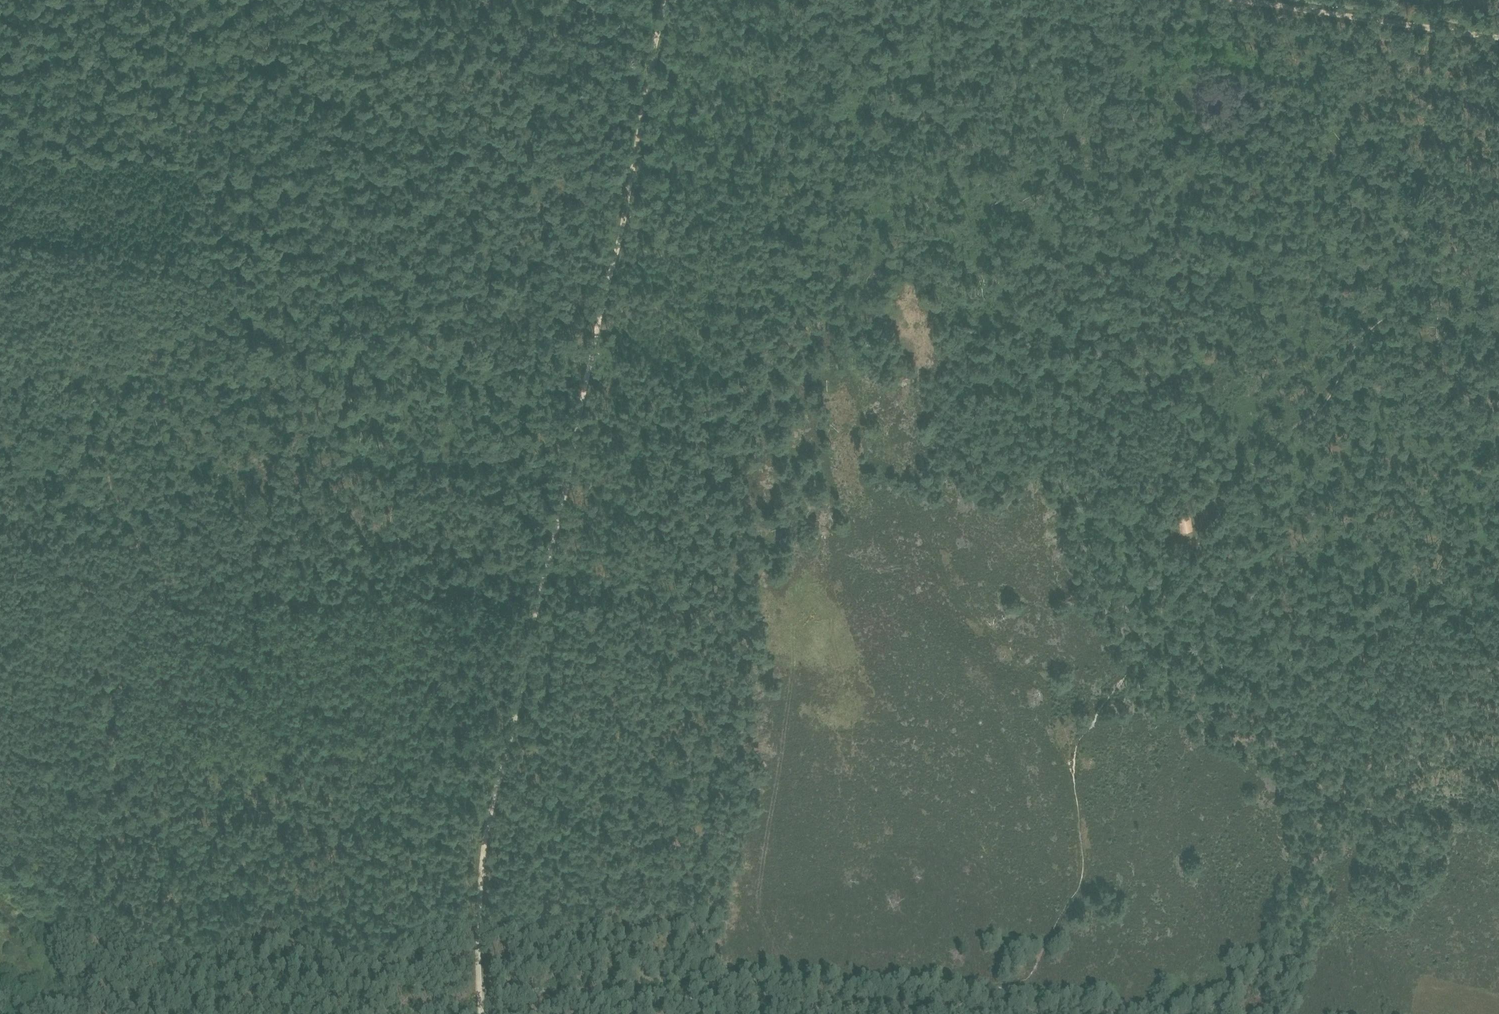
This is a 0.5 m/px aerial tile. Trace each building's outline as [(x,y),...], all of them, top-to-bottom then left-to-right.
[(1189,514),(1179,515),(1181,530),(1192,528),(1189,514)]
